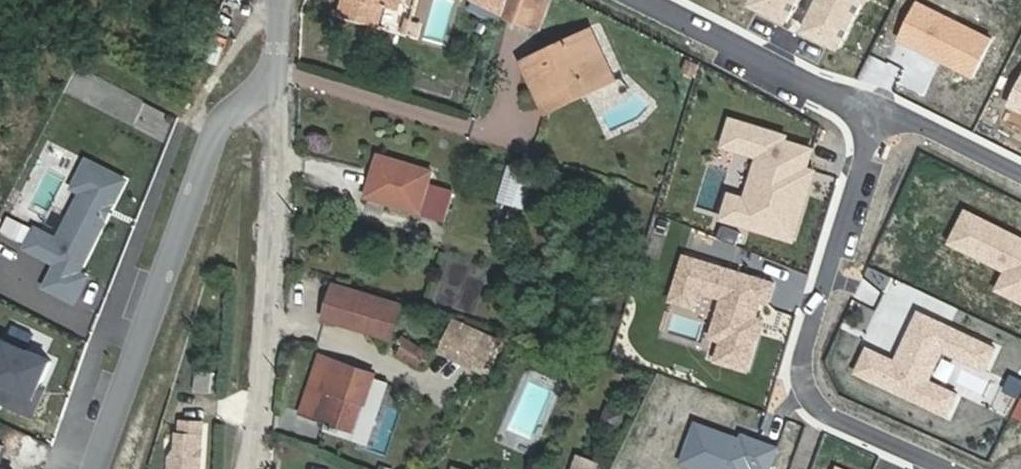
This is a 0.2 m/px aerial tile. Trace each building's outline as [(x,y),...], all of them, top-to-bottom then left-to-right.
[(340,13),(376,23),(382,1),(399,6),(401,0),(343,0),(340,13)] [(507,0),(474,0),(502,16),(507,0)] [(752,4),(786,21),(797,0),(754,0),(752,4)] [(804,30),(838,47),(862,0),(819,0),(804,30)] [(991,38),(917,1),(898,39),(972,76),(991,38)] [(591,30),(566,42),(572,54),(597,42),(591,30)] [(572,54),(566,42),(523,62),(543,104),(585,85),(588,91),(613,79),(597,42),(572,54)] [(1009,104),(1020,110),(1020,79),(1009,104)] [(546,110),(588,91),(585,85),(543,104),(546,110)] [(793,239),(811,182),(803,180),(806,169),(812,149),(784,141),(786,135),(730,119),(722,144),(757,155),(744,198),(729,194),(722,217),(793,239)] [(431,172),(379,155),(367,195),(442,218),(451,191),(427,184),(431,172)] [(73,235),(51,224),(42,242),(73,258),(60,281),(89,296),(101,272),(93,268),(141,176),(104,156),(89,183),(98,187),(73,235)] [(497,202),(525,209),(534,171),(505,165),(497,202)] [(803,180),(811,182),(814,171),(806,169),(803,180)] [(966,210),(954,235),(986,252),(983,258),(1006,270),(997,288),(1020,301),(1020,237),(966,210)] [(664,233),(668,220),(660,218),(656,231),(664,233)] [(721,224),(717,236),(735,244),(740,232),(721,224)] [(950,242),(983,258),(986,252),(954,235),(950,242)] [(723,300),(717,317),(730,322),(724,343),(721,342),(715,360),(748,370),(759,333),(751,331),(755,317),(761,300),(769,302),(775,282),(684,255),(671,299),(693,306),(697,292),(723,300)] [(454,297),(466,268),(456,264),(443,293),(454,297)] [(388,335),(396,305),(338,288),(327,322),(352,330),(354,324),(388,335)] [(959,391),(930,378),(944,347),(987,367),(997,345),(920,310),(897,360),(869,347),(857,371),(949,413),(959,391)] [(751,331),(759,333),(763,319),(755,317),(751,331)] [(480,335),(453,323),(440,350),(468,362),(480,335)] [(67,356),(22,335),(5,373),(0,371),(0,389),(48,411),(54,396),(50,394),(55,381),(67,356)] [(480,335),(468,362),(482,369),(494,341),(480,335)] [(399,353),(416,365),(425,351),(403,337),(401,341),(405,344),(399,353)] [(376,374),(321,356),(303,409),(320,415),(319,419),(357,432),(376,374)] [(194,373),(192,391),(209,392),(210,374),(194,373)] [(60,383),(55,381),(50,394),(54,396),(60,383)] [(203,420),(183,418),(182,431),(179,431),(178,444),(172,454),(171,468),(200,468),(203,420)] [(696,423),(682,462),(703,468),(752,468),(768,468),(776,447),(743,434),(741,439),(696,423)] [(569,468),(595,468),(597,465),(572,457),(569,468)]
